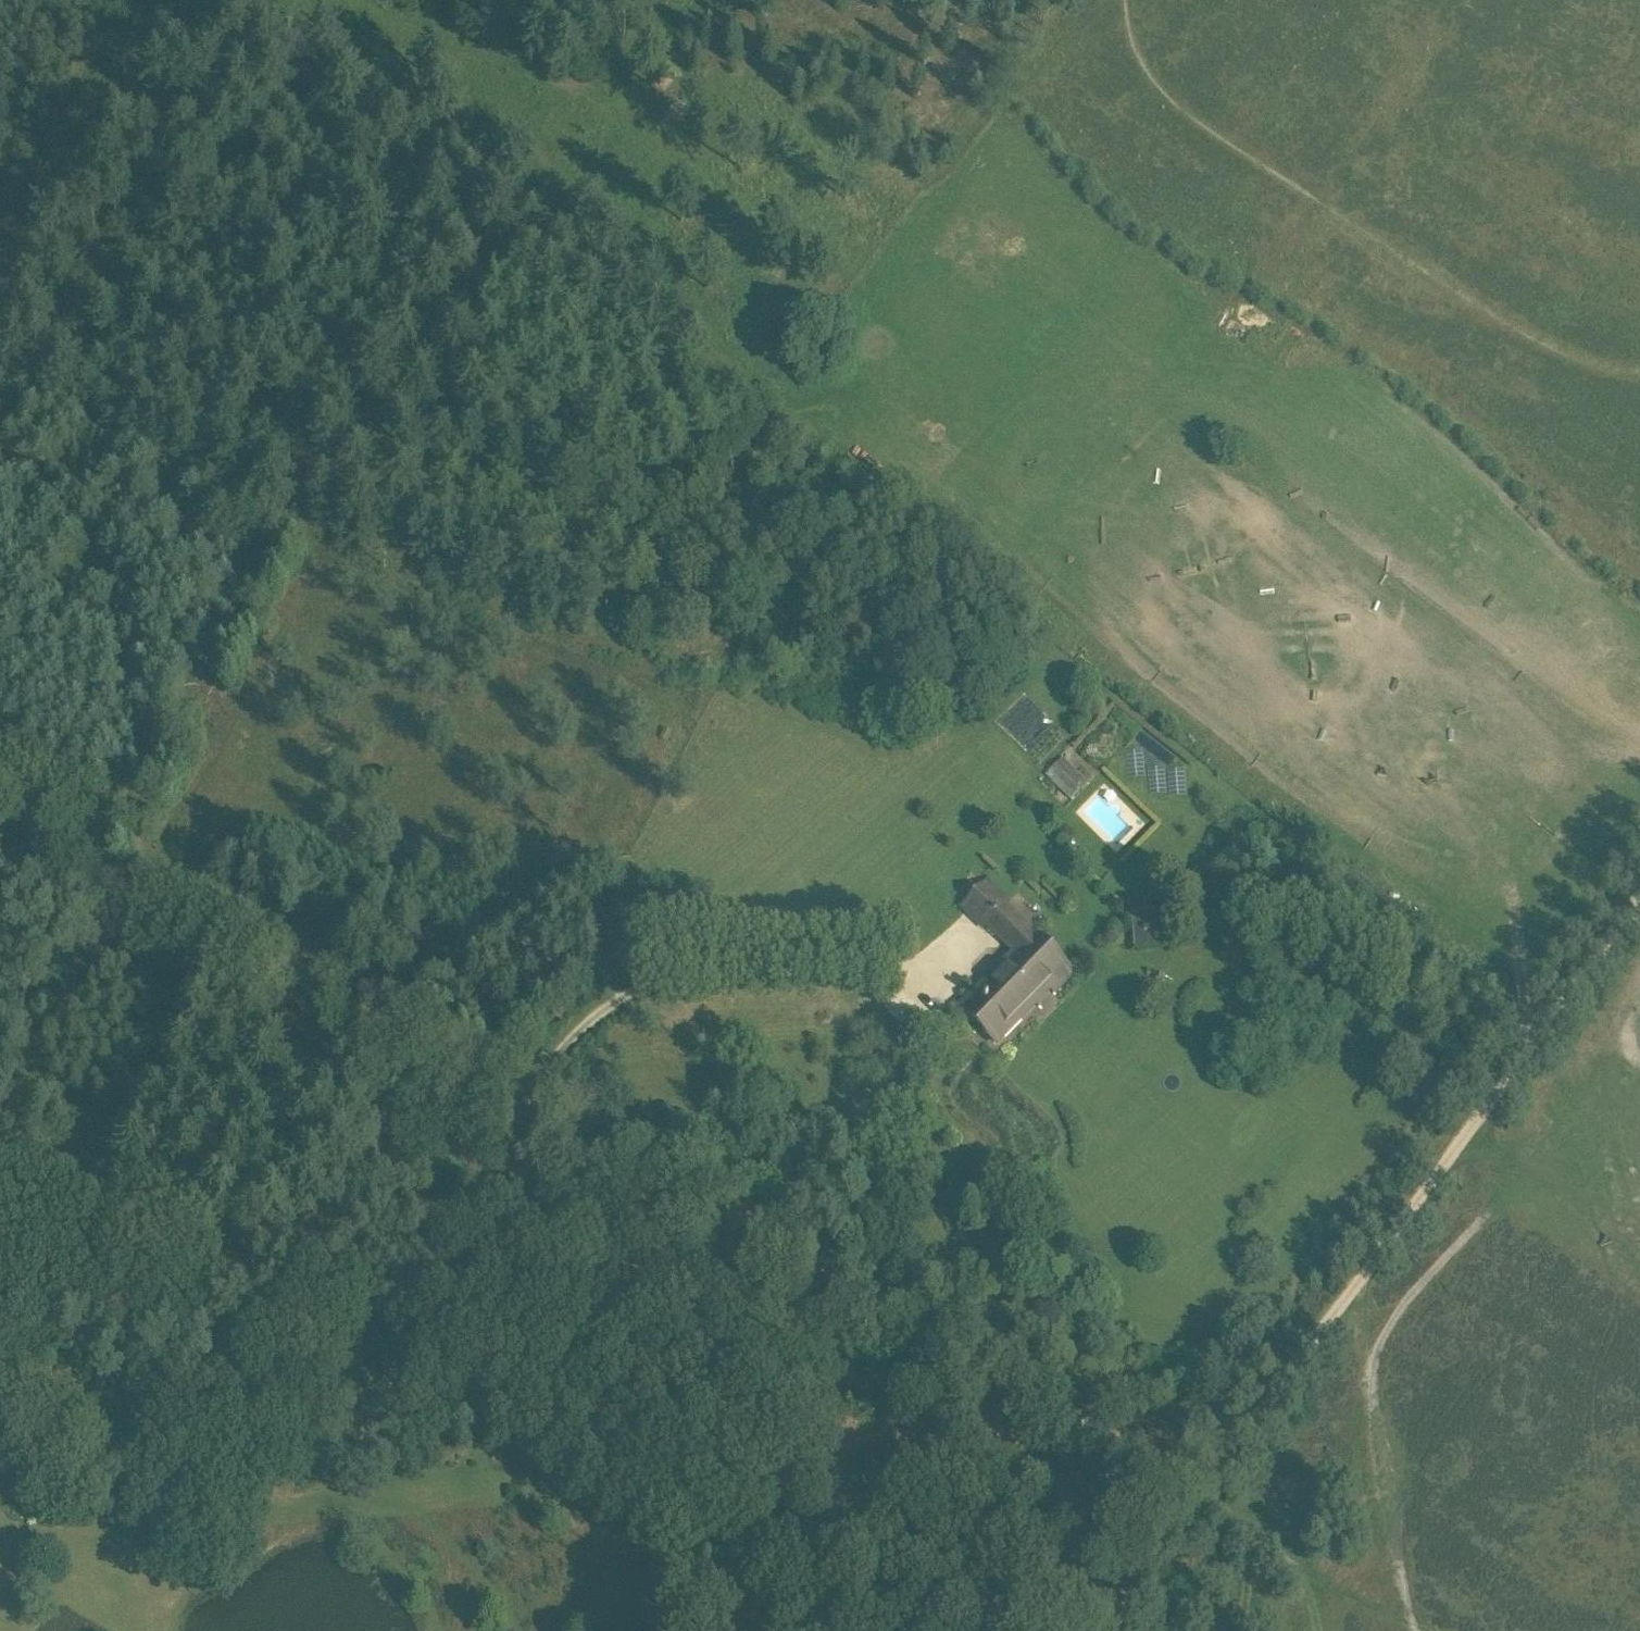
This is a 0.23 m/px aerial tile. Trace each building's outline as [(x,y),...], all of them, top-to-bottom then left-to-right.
[(1089,781),(1064,757),(1048,774),(1072,797),(1089,781)] [(1016,952),(961,1007),(996,1042),(1051,986),(1054,990),(1071,972),(985,887),(968,904),(1016,952)] [(1158,915),(1130,917),(1133,955),(1161,953),(1158,915)]
